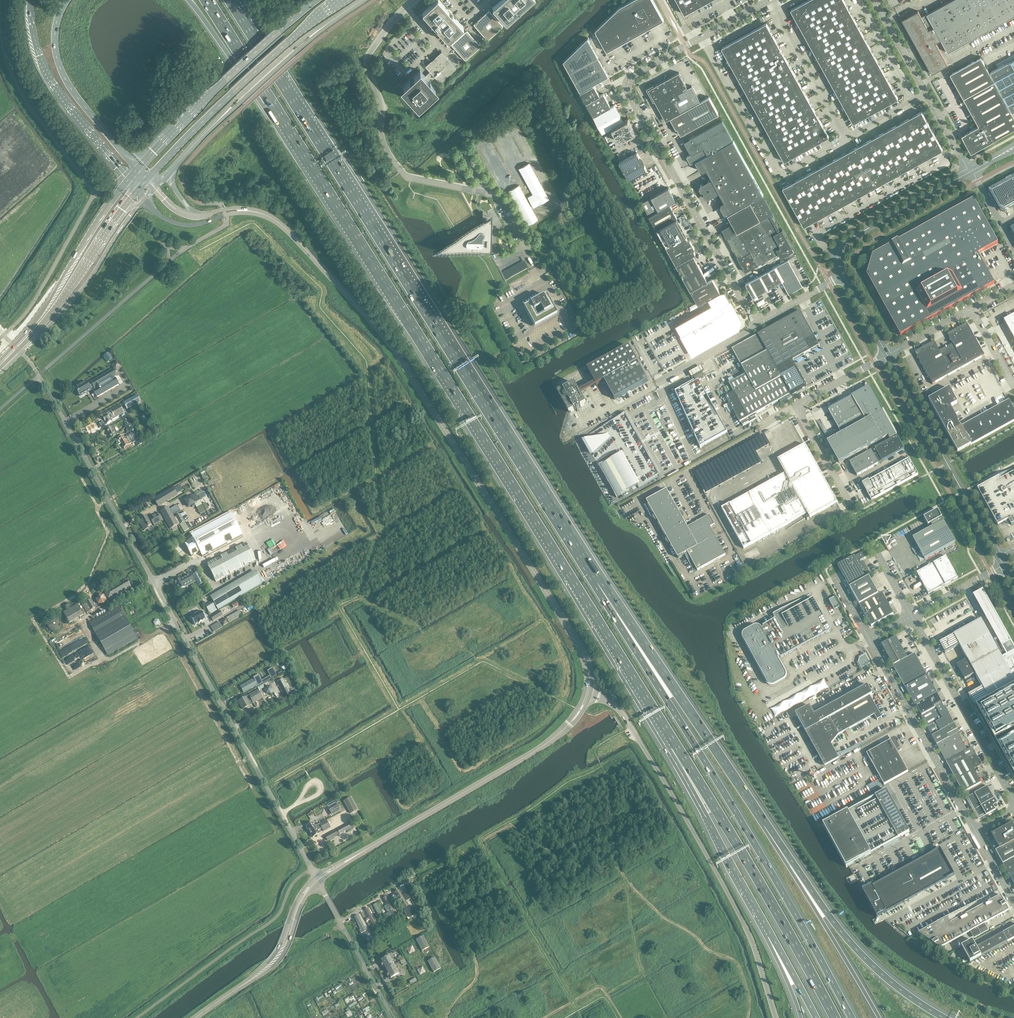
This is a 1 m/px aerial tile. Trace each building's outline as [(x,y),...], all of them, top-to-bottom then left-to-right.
[(464,27),(454,16),(454,15),(453,14),(453,13),(452,12),(452,11),(451,11),(450,10),(449,10),(448,9),(440,0),(436,0),(423,12),(422,12),(423,13),(430,21),(435,26),(435,27),(436,27),(448,41),(449,41),(453,37),(456,40),(452,44),(451,44),(451,45),(452,45),(465,60),(466,59),(480,46),(481,46),(480,45),(476,40),(475,40),(472,37),(472,36),(467,31),(467,30),(466,31),(463,33),(460,30),(464,27)] [(532,0),(500,0),(492,7),(492,8),(495,11),(492,14),(489,10),(483,15),(483,16),(480,19),(479,19),(474,24),(474,25),(487,39),(487,40),(488,40),(488,39),(503,26),(503,25),(499,21),(502,18),(506,23),(507,23),(520,10),(524,7),(529,2),(532,0)] [(664,20),(653,0),(632,0),(619,7),(595,30),(595,31),(607,51),(664,20)] [(683,11),(689,8),(691,11),(710,0),(677,0),(683,11)] [(815,0),(808,0),(791,9),(791,10),(793,14),(853,123),(854,123),(876,111),(815,0)] [(868,43),(844,0),(815,0),(876,111),(898,99),(898,98),(868,43)] [(1013,15),(1013,0),(952,0),(922,17),(918,10),(902,19),(932,73),(948,64),(936,42),(941,40),(948,52),(1013,15)] [(829,136),(799,81),(767,23),(766,23),(744,35),(807,149),(829,137),(829,136)] [(807,149),(744,35),(722,47),(722,48),(784,161),(785,161),(807,149)] [(609,75),(597,53),(588,38),(588,37),(588,38),(563,61),(580,91),(580,92),(609,76),(609,75)] [(430,81),(435,77),(440,82),(456,67),(441,51),(425,66),(430,71),(425,76),(420,70),(414,76),(415,77),(414,79),(414,78),(413,78),(412,79),(412,80),(411,81),(409,79),(403,85),(409,91),(410,92),(410,93),(409,93),(410,94),(410,95),(411,95),(412,95),(413,95),(413,96),(419,102),(423,98),(424,98),(425,97),(426,97),(427,97),(428,96),(429,95),(430,94),(430,93),(430,92),(431,91),(435,87),(430,81)] [(994,81),(981,57),(950,74),(964,98),(979,126),(966,133),(962,136),(964,140),(971,153),(993,141),(1013,129),(1013,117),(994,81)] [(1008,63),(1008,62),(990,72),(1012,112),(1013,111),(1013,59),(1008,63)] [(701,101),(692,85),(688,88),(679,72),(654,86),(653,85),(646,88),(654,102),(655,101),(666,121),(670,118),(701,101)] [(600,95),(598,91),(594,85),(581,92),(586,103),(600,95)] [(604,93),(600,95),(586,103),(594,116),(611,106),(604,93)] [(681,135),(719,114),(709,97),(701,101),(670,118),(676,129),(677,128),(681,135)] [(623,121),(614,105),(611,106),(594,116),(603,133),(612,128),(623,121)] [(932,130),(922,111),(921,111),(909,118),(919,137),(932,130)] [(919,137),(909,118),(896,125),(907,144),(919,137)] [(636,133),(628,119),(623,121),(612,128),(620,142),(626,138),(627,140),(628,139),(629,140),(631,138),(630,136),(636,133)] [(707,154),(733,140),(722,120),(689,139),(684,141),(691,154),(687,156),(690,163),(707,154)] [(907,144),(896,125),(884,132),(894,151),(907,144)] [(943,149),(932,130),(919,137),(930,157),(943,150),(943,149)] [(894,151),(884,132),(871,139),(882,158),(894,151)] [(930,157),(919,137),(907,144),(917,164),(930,157)] [(882,158),(871,139),(858,146),(869,165),(882,158)] [(773,212),(733,140),(695,161),(700,171),(704,172),(707,170),(713,180),(710,180),(700,185),(699,188),(701,191),(704,192),(703,195),(705,198),(708,199),(718,194),(718,191),(724,202),(721,203),(720,207),(724,214),(727,215),(728,214),(733,223),(722,229),(727,238),(732,238),(731,235),(771,213),(773,212)] [(917,164),(907,144),(894,151),(905,170),(917,164)] [(869,165),(858,146),(833,160),(844,179),(856,172),(869,165)] [(905,170),(894,151),(882,158),(892,177),(905,170)] [(624,171),(642,161),(637,152),(619,162),(624,171)] [(892,177),(882,158),(869,165),(880,184),(892,177)] [(844,179),(833,160),(820,167),(831,186),(844,179)] [(629,180),(647,170),(642,161),(624,171),(629,180)] [(519,185),(509,191),(510,194),(517,207),(520,211),(527,225),(538,219),(529,204),(531,203),(533,207),(549,199),(529,163),(519,169),(533,194),(528,197),(530,201),(528,202),(519,185)] [(880,184),(869,165),(856,172),(867,191),(880,184)] [(831,186),(820,167),(808,174),(819,193),(831,186)] [(867,191),(856,172),(844,179),(854,198),(867,191)] [(819,193),(808,174),(795,181),(806,200),(819,193)] [(989,191),(990,194),(991,194),(1000,209),(1001,210),(1001,211),(1004,211),(1005,211),(1013,206),(1013,177),(989,191)] [(854,198),(844,179),(831,186),(842,205),(854,198)] [(806,200),(795,181),(783,187),(783,188),(793,207),(806,200)] [(842,205),(831,186),(819,193),(829,212),(842,205)] [(670,204),(676,200),(669,188),(651,197),(642,203),(649,216),(670,204)] [(819,193),(806,200),(793,207),(804,226),(829,212),(819,193)] [(995,284),(985,267),(988,266),(985,262),(983,263),(978,254),(998,244),(974,200),(873,255),(867,275),(900,336),(995,284)] [(678,218),(670,204),(649,216),(657,230),(677,219),(678,218)] [(794,250),(782,229),(780,230),(771,213),(731,235),(732,238),(740,252),(737,257),(745,272),(783,251),(785,255),(794,250)] [(491,251),(492,227),(492,214),(436,249),(491,251)] [(677,219),(657,230),(666,247),(686,236),(687,236),(677,219)] [(694,251),(695,248),(690,240),(688,239),(686,236),(666,247),(676,265),(693,255),(696,254),(694,251)] [(708,281),(693,255),(676,265),(690,291),(708,281)] [(803,286),(788,260),(746,283),(753,297),(778,284),(778,285),(781,283),(780,282),(782,281),(789,294),(803,286)] [(506,280),(527,268),(524,262),(503,274),(506,280)] [(720,293),(713,279),(708,281),(690,291),(698,305),(708,299),(720,293)] [(739,329),(741,321),(725,292),(720,293),(708,299),(712,305),(676,325),(692,355),(739,329)] [(557,315),(546,295),(543,297),(524,308),(534,327),(557,315)] [(793,360),(804,354),(809,352),(810,351),(819,346),(814,337),(813,336),(810,329),(809,329),(800,312),(799,312),(758,335),(732,349),(741,366),(742,367),(746,374),(734,381),(732,378),(728,380),(730,383),(729,384),(734,392),(726,397),(740,423),(741,422),(743,426),(756,419),(755,416),(756,416),(756,415),(756,414),(755,414),(777,402),(778,401),(779,401),(780,402),(780,403),(790,397),(789,395),(791,394),(806,386),(799,373),(797,369),(792,361),(793,360)] [(1004,321),(1013,340),(1013,315),(1004,321)] [(984,355),(982,352),(967,324),(947,334),(953,344),(939,351),(934,342),(915,352),(932,384),(984,355)] [(648,381),(629,346),(587,369),(591,376),(575,384),(575,383),(557,393),(569,414),(577,409),(578,412),(580,411),(578,408),(586,404),(577,387),(592,378),(596,385),(604,381),(615,400),(648,381)] [(108,352),(103,357),(108,362),(113,358),(108,352)] [(690,372),(692,376),(704,370),(702,366),(690,372)] [(95,390),(94,391),(97,397),(119,385),(114,377),(116,376),(112,370),(91,382),(91,383),(94,387),(95,390)] [(705,378),(702,373),(702,372),(694,377),(696,382),(702,378),(702,379),(705,378)] [(728,433),(699,381),(695,384),(694,382),(675,393),(689,423),(696,438),(700,448),(728,433)] [(94,387),(91,383),(88,385),(86,382),(76,388),(81,396),(91,390),(90,389),(94,387)] [(897,435),(884,410),(883,410),(882,410),(881,408),(881,407),(880,407),(878,402),(877,402),(875,398),(875,397),(872,393),(873,393),(872,393),(872,392),(870,388),(869,386),(868,387),(852,396),(851,396),(851,397),(848,399),(847,400),(830,409),(829,409),(829,410),(828,410),(840,430),(842,435),(870,419),(882,440),(888,436),(890,440),(897,436),(896,435),(897,435)] [(1013,421),(1013,409),(1009,400),(960,427),(958,422),(959,422),(951,407),(957,403),(949,389),(949,388),(929,399),(929,400),(948,434),(948,435),(957,452),(958,452),(971,445),(1013,421)] [(129,399),(123,403),(126,410),(133,406),(129,399)] [(120,404),(102,415),(107,424),(111,422),(111,421),(113,420),(112,420),(124,413),(120,404)] [(659,477),(644,449),(637,436),(625,414),(583,437),(584,440),(585,439),(594,456),(594,457),(596,462),(611,454),(618,450),(617,447),(632,438),(640,452),(624,461),(623,459),(624,458),(622,455),(621,455),(613,460),(602,466),(601,467),(617,496),(618,496),(637,485),(639,488),(659,477)] [(127,430),(132,427),(126,417),(123,420),(126,426),(125,427),(127,430)] [(840,463),(882,440),(883,440),(883,439),(882,440),(870,419),(842,435),(840,430),(837,432),(826,438),(840,463)] [(115,429),(113,426),(107,430),(111,438),(118,434),(117,431),(118,430),(117,428),(115,429)] [(119,445),(121,444),(128,440),(137,434),(136,434),(135,435),(132,430),(134,430),(132,427),(127,430),(126,431),(127,432),(126,433),(126,434),(125,435),(125,434),(116,439),(119,445)] [(128,440),(121,444),(125,450),(132,446),(131,444),(132,443),(133,445),(134,444),(134,443),(135,442),(138,447),(142,444),(137,434),(128,440)] [(882,462),(896,454),(904,449),(897,437),(875,449),(877,453),(874,455),(871,451),(850,463),(857,476),(878,464),(882,462)] [(837,503),(805,445),(778,460),(785,473),(776,479),(775,477),(772,479),(773,480),(722,509),(744,549),(752,544),(778,530),(808,513),(810,518),(837,503)] [(871,501),(918,475),(909,458),(869,481),(868,480),(862,484),(864,488),(865,489),(865,490),(871,501)] [(977,488),(998,525),(1008,519),(1011,524),(1011,525),(1013,523),(1013,467),(977,488)] [(173,487),(154,499),(158,506),(177,494),(173,487)] [(726,555),(710,527),(714,525),(715,525),(710,515),(705,518),(687,528),(686,526),(687,525),(685,520),(683,521),(682,519),(684,518),(684,515),(681,513),(679,514),(678,512),(680,511),(669,493),(668,493),(667,491),(667,490),(666,491),(664,492),(663,491),(649,498),(650,500),(648,501),(646,501),(647,502),(648,504),(647,505),(652,514),(654,514),(659,523),(657,523),(665,537),(666,537),(671,545),(670,546),(675,556),(677,555),(678,557),(677,557),(678,558),(679,558),(679,557),(687,552),(697,570),(726,555)] [(191,495),(183,500),(188,508),(195,504),(196,503),(196,502),(200,500),(196,494),(192,496),(191,495)] [(169,507),(160,511),(170,529),(179,525),(173,515),(184,509),(181,504),(177,506),(177,505),(170,509),(169,507)] [(202,505),(197,507),(200,514),(206,511),(202,505)] [(328,518),(329,520),(335,517),(331,510),(323,514),(326,519),(328,518)] [(937,510),(924,518),(928,525),(931,524),(932,527),(913,538),(925,559),(955,542),(955,541),(944,521),(943,521),(941,518),(937,510)] [(144,519),(139,521),(144,531),(148,529),(147,527),(152,525),(150,522),(152,521),(154,525),(162,521),(163,520),(160,515),(159,516),(158,514),(150,518),(150,519),(149,520),(146,516),(143,517),(144,519)] [(181,514),(176,517),(180,525),(185,522),(182,517),(181,514)] [(227,514),(180,541),(189,558),(200,552),(202,556),(239,535),(227,514)] [(185,522),(180,525),(184,532),(189,529),(191,528),(189,524),(187,525),(185,522)] [(246,543),(207,564),(216,582),(255,561),(246,543)] [(871,575),(863,561),(862,559),(864,558),(862,553),(854,557),(853,556),(837,565),(849,587),(871,575)] [(958,578),(946,556),(917,573),(928,594),(958,578)] [(175,582),(180,592),(185,589),(183,586),(188,584),(188,585),(197,580),(193,571),(183,576),(184,577),(175,582)] [(878,594),(869,577),(850,587),(859,605),(878,594)] [(131,587),(126,580),(122,583),(122,582),(104,592),(109,600),(124,592),(123,591),(131,587)] [(90,586),(92,592),(98,591),(100,585),(94,582),(90,586)] [(1010,641),(982,591),(974,596),(1002,646),(1010,641)] [(100,605),(108,600),(102,592),(95,598),(100,605)] [(223,593),(212,599),(218,610),(229,604),(223,593)] [(865,616),(888,604),(882,593),(860,605),(865,616)] [(780,658),(831,630),(813,598),(811,594),(773,614),(776,619),(763,626),(763,627),(761,628),(760,627),(759,626),(757,626),(755,626),(754,626),(745,631),(744,632),(743,633),(743,634),(742,635),(742,636),(742,637),(743,639),(767,683),(768,684),(770,685),(771,685),(773,685),(775,685),(783,680),(784,680),(784,679),(785,678),(785,677),(786,677),(786,676),(786,675),(786,674),(785,672),(778,659),(780,657),(780,658)] [(85,603),(82,605),(87,613),(95,608),(91,600),(88,596),(83,599),(85,603)] [(839,607),(834,597),(829,600),(834,610),(839,607)] [(64,612),(70,622),(83,614),(77,604),(64,612)] [(871,626),(893,614),(888,604),(865,616),(871,626)] [(949,629),(955,622),(955,632),(957,632),(957,624),(958,623),(960,623),(960,620),(963,623),(964,623),(964,627),(967,624),(965,622),(971,614),(970,612),(970,611),(972,608),(969,605),(964,605),(963,604),(959,604),(959,612),(961,612),(961,615),(959,616),(959,615),(955,615),(958,618),(952,624),(952,625),(949,625),(949,629)] [(118,606),(89,623),(93,630),(97,636),(108,656),(137,639),(124,616),(122,613),(118,606)] [(191,617),(195,625),(198,623),(199,624),(203,621),(206,619),(201,611),(198,613),(198,612),(197,612),(194,613),(193,615),(194,615),(191,617)] [(213,621),(223,615),(220,611),(210,617),(213,621)] [(61,625),(60,622),(60,621),(59,620),(57,619),(56,619),(55,618),(54,618),(52,619),(51,619),(50,620),(49,621),(49,622),(48,623),(48,624),(48,625),(49,626),(49,628),(50,629),(51,630),(52,630),(54,631),(56,631),(57,630),(58,630),(59,629),(59,628),(60,627),(61,625)] [(943,619),(934,623),(936,630),(933,631),(935,635),(943,631),(943,630),(946,629),(943,619)] [(981,620),(954,635),(940,643),(945,653),(960,645),(966,657),(967,659),(967,660),(966,660),(957,665),(965,679),(974,674),(975,673),(983,687),(968,695),(974,705),(988,698),(989,698),(1000,692),(1013,684),(1013,679),(1003,658),(981,620)] [(219,622),(210,627),(214,632),(222,627),(219,622)] [(907,657),(896,637),(881,645),(893,666),(908,658),(907,657)] [(84,649),(87,654),(93,650),(91,645),(84,649)] [(1009,655),(1003,658),(1013,679),(1013,652),(1009,655)] [(927,676),(915,654),(908,658),(893,666),(905,688),(927,676)] [(870,663),(869,661),(865,655),(860,658),(858,662),(861,668),(870,663)] [(258,674),(254,677),(255,678),(258,685),(277,674),(272,667),(268,670),(271,675),(261,680),(258,674)] [(937,693),(927,676),(905,688),(915,705),(937,693)] [(258,685),(255,678),(240,687),(244,693),(258,685)] [(283,678),(277,681),(286,697),(291,694),(283,678)] [(775,715),(829,688),(825,680),(771,707),(775,715)] [(1000,692),(1001,694),(976,708),(995,742),(1013,731),(1013,684),(1000,692)] [(806,731),(870,695),(870,696),(871,695),(866,686),(815,715),(810,707),(810,706),(795,714),(796,714),(806,731)] [(246,697),(238,701),(243,709),(251,705),(253,704),(263,698),(258,690),(248,695),(246,697)] [(942,704),(943,704),(937,693),(915,705),(916,705),(922,715),(942,704)] [(839,734),(865,720),(874,715),(877,720),(882,717),(870,696),(870,695),(806,731),(821,759),(825,766),(839,758),(835,751),(831,744),(839,735),(839,734)] [(935,722),(949,715),(945,707),(944,708),(942,704),(922,715),(921,716),(927,727),(935,722)] [(955,724),(949,715),(935,722),(941,732),(955,724)] [(937,745),(958,733),(956,730),(957,729),(955,724),(941,732),(935,722),(927,727),(937,745)] [(967,750),(958,733),(937,745),(946,762),(967,750)] [(996,745),(1013,776),(1013,735),(996,745)] [(908,772),(896,750),(896,749),(897,748),(898,748),(897,748),(898,748),(897,747),(897,746),(896,745),(896,743),(895,742),(896,741),(895,740),(894,741),(894,740),(893,739),(891,740),(867,753),(884,785),(908,772)] [(981,782),(973,768),(981,764),(972,748),(967,750),(946,762),(949,767),(963,792),(981,782)] [(838,754),(839,757),(849,752),(847,749),(838,754)] [(998,803),(995,798),(994,798),(987,786),(966,798),(973,811),(978,819),(986,815),(995,810),(995,809),(998,807),(996,804),(998,803)] [(840,856),(846,867),(871,853),(910,832),(886,790),(848,811),(832,819),(832,820),(823,825),(840,856)] [(344,800),(351,814),(358,809),(351,796),(344,800)] [(342,811),(339,804),(336,799),(328,804),(331,808),(330,809),(334,815),(342,811)] [(320,826),(322,829),(323,832),(331,828),(326,819),(319,823),(319,824),(320,826)] [(307,826),(310,832),(320,826),(319,824),(315,826),(314,823),(307,826)] [(348,824),(337,830),(339,835),(347,831),(348,832),(352,830),(351,828),(348,824)] [(988,838),(998,856),(1003,864),(1013,858),(1013,824),(988,838)] [(320,826),(310,832),(313,838),(320,834),(318,831),(322,829),(320,826)] [(336,831),(326,836),(328,840),(338,835),(336,831)] [(863,891),(862,891),(872,908),(877,917),(879,916),(882,914),(883,914),(885,913),(954,875),(940,848),(863,891)] [(1003,864),(1010,877),(1013,875),(1013,858),(1003,864)] [(946,917),(918,933),(935,944),(940,948),(1009,910),(1006,905),(999,891),(997,889),(946,917)] [(399,890),(394,893),(404,909),(409,906),(399,890)] [(409,892),(403,896),(406,902),(413,898),(409,892)] [(387,897),(383,899),(387,905),(384,907),(387,911),(389,910),(392,914),(396,912),(387,897)] [(376,904),(373,906),(378,914),(376,915),(377,917),(379,916),(381,920),(384,918),(376,904)] [(412,906),(405,909),(410,917),(417,914),(412,906)] [(368,908),(365,910),(369,918),(366,919),(367,921),(370,919),(373,924),(376,923),(368,908)] [(358,916),(354,918),(361,929),(359,930),(362,935),(367,932),(358,916)] [(1013,938),(1013,926),(1005,932),(1009,940),(1013,938)] [(371,930),(367,932),(362,935),(361,935),(364,940),(366,939),(368,943),(375,939),(371,930)] [(1007,942),(1009,940),(1005,932),(992,939),(996,948),(1007,941),(1007,942)] [(416,940),(422,951),(429,947),(423,936),(416,940)] [(983,955),(996,948),(992,939),(978,946),(983,955)] [(970,962),(983,955),(978,946),(976,947),(973,940),(962,946),(970,962)] [(413,945),(407,947),(409,953),(415,951),(413,945)] [(386,969),(395,965),(390,956),(381,961),(382,962),(380,962),(383,967),(384,967),(386,969)] [(435,958),(428,961),(434,972),(441,969),(435,958)] [(399,973),(395,965),(386,969),(387,972),(386,973),(389,978),(390,977),(391,978),(399,973)] [(417,969),(420,975),(426,972),(423,966),(417,969)]
